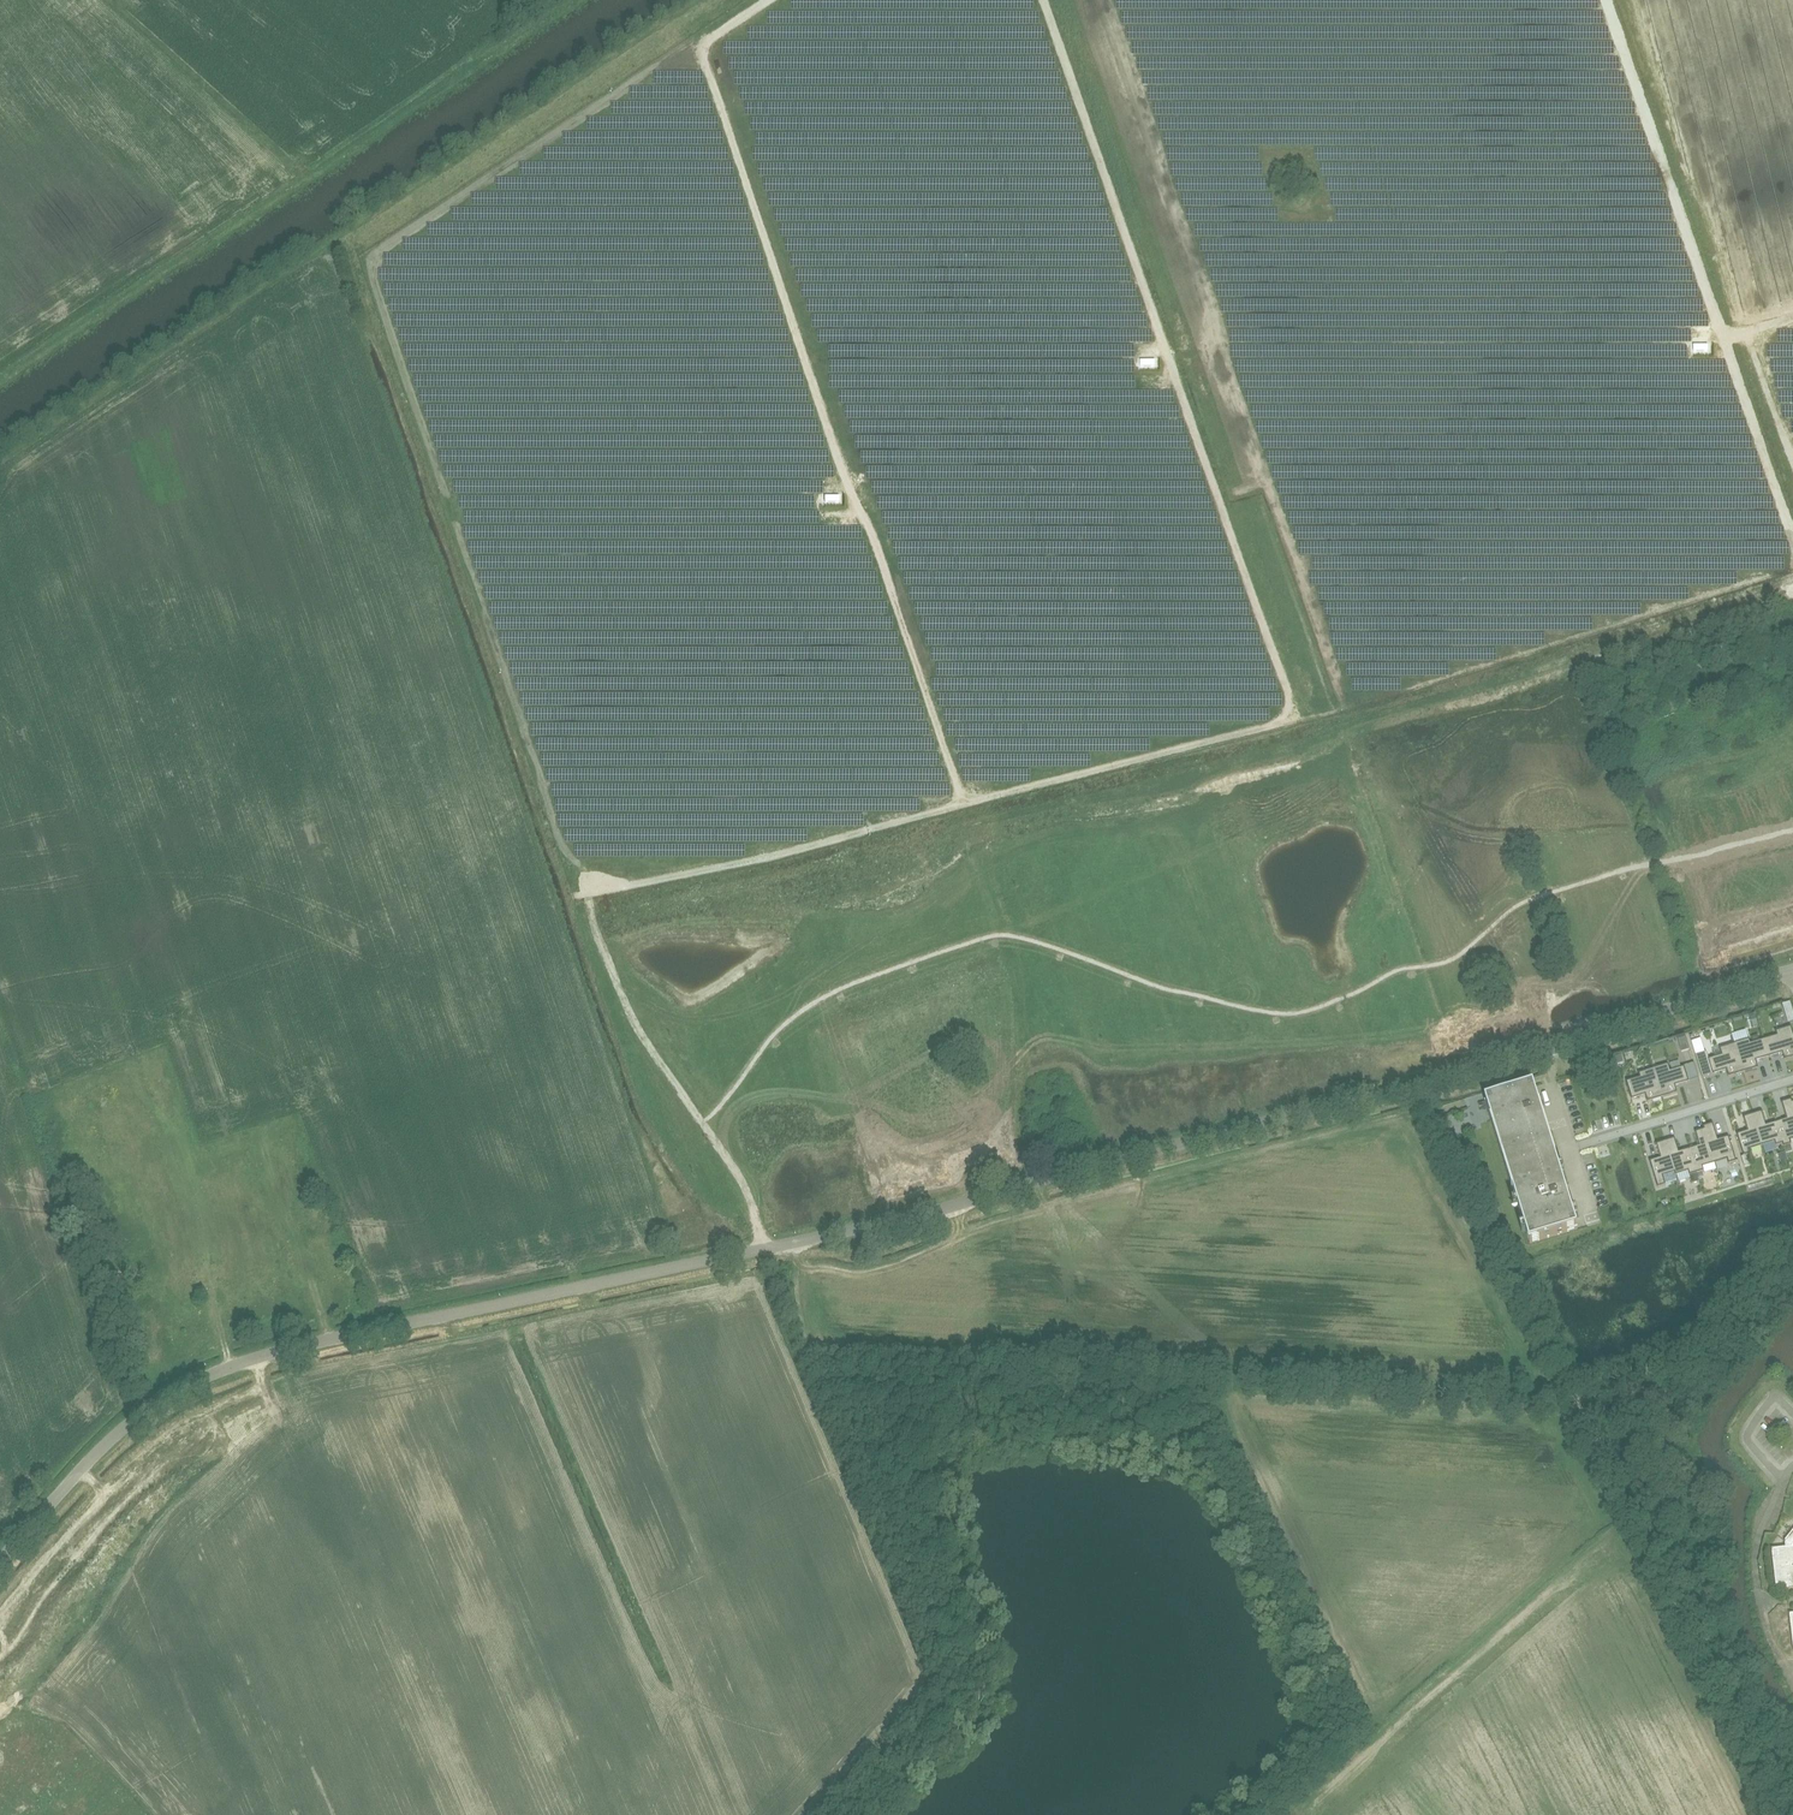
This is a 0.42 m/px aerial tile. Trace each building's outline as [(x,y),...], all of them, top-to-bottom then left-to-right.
[(1792,1012),(1792,1011),(1790,1002),(1783,1004),(1786,1014),(1792,1012)] [(1776,1031),(1777,1035),(1764,1039),(1769,1057),(1782,1053),(1784,1060),(1792,1057),(1792,1033),(1791,1026),(1776,1031)] [(1686,1038),(1678,1040),(1682,1052),(1690,1049),(1686,1038)] [(1769,1057),(1764,1039),(1751,1043),(1749,1039),(1734,1044),(1743,1073),(1758,1068),(1756,1061),(1769,1057)] [(1728,1077),(1743,1073),(1734,1044),(1696,1056),(1702,1078),(1726,1070),(1728,1077)] [(1668,1064),(1653,1069),(1662,1098),(1677,1093),(1675,1086),(1689,1082),(1684,1067),(1670,1071),(1668,1064)] [(1647,1102),(1662,1098),(1653,1069),(1638,1073),(1640,1077),(1626,1081),(1632,1099),(1645,1095),(1647,1102)] [(1540,1106),(1534,1087),(1486,1102),(1530,1245),(1578,1230),(1569,1202),(1568,1202),(1564,1192),(1566,1191),(1545,1122),(1543,1123),(1538,1107),(1540,1106)] [(1783,1144),(1783,1147),(1791,1145),(1790,1141),(1792,1140),(1792,1107),(1792,1102),(1792,1099),(1782,1102),(1787,1119),(1776,1122),(1783,1144)] [(1783,1144),(1776,1122),(1766,1125),(1762,1111),(1753,1114),(1762,1146),(1774,1142),(1776,1146),(1783,1144)] [(1762,1146),(1753,1114),(1743,1117),(1747,1131),(1737,1134),(1743,1156),(1746,1156),(1751,1154),(1750,1150),(1762,1146)] [(1441,1133),(1445,1132),(1450,1130),(1447,1121),(1438,1124),(1441,1133)] [(1704,1129),(1715,1164),(1727,1160),(1728,1164),(1736,1162),(1729,1137),(1718,1140),(1713,1124),(1703,1127),(1704,1129)] [(1704,1129),(1695,1132),(1699,1146),(1689,1149),(1697,1174),(1702,1172),(1704,1171),(1703,1167),(1715,1164),(1704,1129)] [(1675,1173),(1675,1176),(1688,1172),(1689,1176),(1697,1174),(1689,1149),(1679,1152),(1675,1138),(1665,1141),(1675,1173)] [(1663,1177),(1675,1173),(1665,1141),(1656,1144),(1660,1158),(1650,1161),(1658,1188),(1666,1185),(1663,1177)] [(1697,1174),(1689,1176),(1690,1179),(1692,1185),(1699,1182),(1698,1179),(1697,1174)] [(147,1205),(128,1208),(129,1218),(148,1215),(147,1205)] [(336,1243),(313,1248),(316,1260),(338,1255),(336,1243)] [(292,1247),(298,1259),(305,1256),(298,1244),(292,1247)] [(338,1255),(318,1261),(321,1271),(341,1265),(338,1255)] [(1779,1576),(1792,1581),(1792,1531),(1786,1550),(1788,1551),(1779,1576)] [(1612,1643),(1601,1650),(1613,1669),(1624,1662),(1612,1643)] [(1601,1650),(1591,1656),(1603,1676),(1613,1669),(1601,1650)] [(1591,1656),(1580,1663),(1592,1682),(1603,1676),(1591,1656)] [(1580,1663),(1570,1669),(1582,1689),(1592,1682),(1580,1663)] [(1570,1669),(1559,1676),(1571,1695),(1582,1689),(1570,1669)] [(1559,1676),(1549,1682),(1561,1702),(1571,1695),(1559,1676)] [(1549,1682),(1538,1689),(1550,1708),(1561,1702),(1549,1682)] [(1503,1711),(1492,1718),(1504,1737),(1514,1731),(1503,1711)] [(1492,1718),(1481,1725),(1493,1744),(1504,1737),(1492,1718)] [(1481,1725),(1471,1731),(1483,1750),(1493,1744),(1481,1725)] [(1471,1731),(1460,1737),(1472,1757),(1483,1750),(1471,1731)] [(1460,1737),(1450,1744),(1462,1763),(1472,1757),(1460,1737)] [(1450,1744),(1440,1750),(1452,1770),(1462,1763),(1450,1744)] [(1440,1750),(1429,1757),(1441,1776),(1452,1770),(1440,1750)] [(1429,1757),(1418,1764),(1430,1783),(1441,1776),(1429,1757)] [(1352,1812),(1355,1814),(1378,1814),(1364,1801),(1352,1812)]
